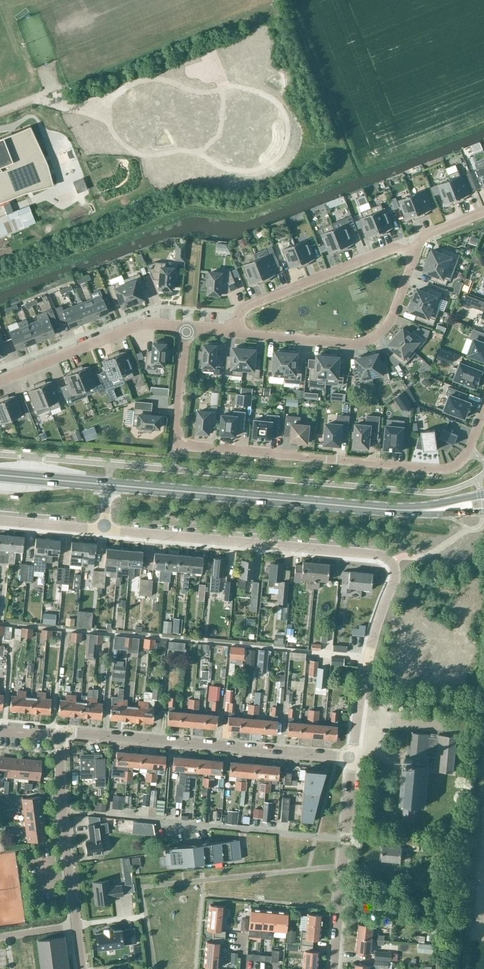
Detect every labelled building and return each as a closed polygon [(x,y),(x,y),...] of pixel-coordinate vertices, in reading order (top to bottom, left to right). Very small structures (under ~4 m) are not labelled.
[(1,137),(2,138),(0,139),(0,203),(17,196),(25,193),(51,183),(29,127),(11,134),(1,137)] [(470,172),(472,178),(477,190),(483,187),(483,160),(475,164),(477,169),(470,172)] [(456,165),(446,169),(448,175),(450,180),(459,202),(465,200),(463,196),(470,194),(470,193),(477,190),(472,178),(470,172),(460,176),(458,171),(456,165)] [(83,178),(73,182),(77,193),(87,189),(83,178)] [(450,180),(438,185),(441,193),(445,204),(452,201),(453,205),(459,202),(450,180)] [(438,185),(431,187),(435,196),(441,193),(438,185)] [(411,196),(420,218),(426,216),(424,212),(431,209),(424,191),(411,196)] [(420,218),(411,196),(399,200),(406,219),(413,217),(414,220),(420,218)] [(347,209),(353,205),(350,198),(343,202),(347,209)] [(396,198),(391,200),(395,209),(400,207),(396,198)] [(361,219),(356,221),(359,229),(364,227),(368,237),(375,234),(376,238),(382,236),(371,208),(369,202),(360,206),(361,208),(360,208),(362,212),(361,212),(363,217),(361,218),(361,219)] [(381,204),(371,208),(382,236),(388,233),(386,230),(393,227),(386,208),(383,209),(381,204)] [(351,216),(332,224),(334,229),(343,251),(349,249),(347,245),(354,243),(350,232),(357,229),(351,216)] [(332,224),(322,228),(323,231),(324,233),(322,234),(326,244),(328,250),(329,253),(336,250),(337,254),(343,251),(334,229),(332,224)] [(478,239),(472,237),(469,243),(476,245),(478,239)] [(245,238),(238,240),(241,246),(247,243),(245,238)] [(295,244),(304,267),(310,265),(308,261),(315,258),(307,239),(295,244)] [(184,244),(176,243),(175,259),(183,260),(184,244)] [(304,267),(295,244),(283,249),(290,268),(297,265),(298,269),(304,267)] [(326,244),(319,246),(322,252),(328,250),(326,244)] [(254,254),(256,260),(265,282),(271,280),(269,276),(276,274),(274,268),(279,264),(272,246),(254,254)] [(426,260),(454,270),(458,260),(460,254),(459,254),(455,252),(445,249),(443,254),(432,250),(432,252),(429,251),(426,260)] [(141,254),(135,256),(139,267),(145,264),(141,254)] [(265,282),(256,260),(244,265),(251,284),(258,281),(259,285),(265,282)] [(454,270),(426,260),(423,268),(425,269),(425,271),(436,275),(433,281),(446,285),(448,279),(450,280),(454,270)] [(147,265),(151,275),(160,276),(159,289),(161,289),(161,291),(168,292),(169,289),(171,290),(171,283),(175,283),(175,275),(172,275),(172,268),(165,268),(166,263),(155,262),(147,265)] [(220,294),(221,292),(225,290),(227,293),(238,289),(231,271),(224,273),(210,272),(210,279),(206,278),(206,287),(209,287),(209,293),(211,294),(210,296),(218,297),(219,294),(220,294)] [(125,284),(133,305),(142,302),(141,300),(143,299),(139,288),(144,286),(139,274),(133,276),(135,280),(125,284)] [(114,284),(108,286),(113,298),(118,296),(122,307),(124,306),(125,309),(133,305),(125,284),(119,287),(118,282),(114,284)] [(411,299),(437,309),(441,298),(443,293),(431,288),(429,294),(418,290),(417,291),(415,291),(411,299)] [(89,294),(92,299),(99,317),(108,313),(99,290),(89,294)] [(462,305),(469,308),(474,307),(483,311),(483,301),(466,294),(462,305)] [(82,303),(89,320),(99,317),(92,299),(82,303)] [(437,309),(411,299),(408,307),(411,308),(410,310),(421,314),(419,320),(433,325),(439,309),(437,309)] [(82,303),(73,307),(80,324),(89,320),(82,303)] [(61,306),(55,308),(61,323),(67,321),(70,328),(80,324),(73,307),(63,311),(61,306)] [(58,324),(51,308),(36,314),(38,320),(45,338),(55,334),(52,327),(58,324)] [(19,328),(26,346),(35,342),(28,324),(26,319),(17,322),(19,328)] [(45,338),(38,320),(28,324),(35,342),(45,338)] [(401,328),(395,335),(411,349),(415,345),(419,348),(426,340),(430,329),(423,326),(422,327),(418,326),(416,332),(412,336),(404,328),(402,330),(401,328)] [(26,346),(19,328),(9,332),(16,349),(26,346)] [(478,359),(483,362),(483,334),(474,330),(470,338),(474,340),(469,354),(478,358),(478,359)] [(411,349),(395,335),(389,341),(391,343),(389,345),(398,352),(394,357),(403,365),(415,352),(411,349)] [(163,366),(164,359),(169,359),(169,351),(164,351),(165,344),(163,344),(163,342),(155,341),(155,343),(153,343),(152,356),(146,356),(145,369),(155,370),(156,365),(163,366)] [(217,346),(215,346),(215,343),(207,343),(207,345),(205,345),(204,351),(199,351),(199,359),(204,359),(203,371),(214,372),(214,374),(220,375),(222,359),(216,359),(217,346)] [(243,369),(245,347),(236,346),(236,348),(234,348),(233,360),(227,359),(226,375),(243,376),(243,369)] [(254,347),(245,347),(243,369),(249,370),(249,374),(253,375),(253,377),(260,378),(261,362),(255,362),(256,350),(254,350),(254,347)] [(268,376),(285,378),(287,350),(278,349),(278,352),(276,352),(275,363),(269,363),(268,376)] [(287,350),(285,378),(285,380),(302,381),(303,366),(297,365),(298,354),(296,353),(296,351),(287,350)] [(437,358),(450,363),(453,355),(440,350),(437,358)] [(113,353),(124,381),(134,377),(132,371),(134,371),(126,352),(120,354),(118,351),(113,353)] [(367,354),(372,376),(383,374),(384,381),(390,379),(389,373),(388,370),(388,367),(387,364),(381,365),(378,354),(376,354),(376,352),(367,354)] [(106,372),(100,374),(105,388),(106,390),(107,392),(113,389),(114,388),(125,383),(124,381),(113,353),(107,355),(108,359),(102,362),(106,372)] [(310,359),(309,366),(311,367),(310,380),(316,380),(327,381),(329,354),(320,353),(320,356),(318,355),(317,360),(310,359)] [(338,355),(329,354),(327,381),(326,383),(343,385),(345,369),(339,369),(340,357),(338,357),(338,355)] [(372,376),(367,354),(358,356),(359,358),(357,359),(360,370),(354,372),(357,384),(373,381),(372,376)] [(476,388),(479,382),(481,377),(483,371),(461,362),(454,379),(468,384),(467,387),(473,389),(474,387),(476,388)] [(81,365),(76,368),(85,390),(87,395),(99,390),(100,392),(106,390),(105,388),(100,374),(94,377),(89,366),(83,369),(81,365)] [(399,366),(395,368),(402,378),(405,376),(399,366)] [(71,374),(65,376),(68,384),(72,395),(85,390),(76,368),(70,370),(71,374)] [(45,380),(39,382),(50,410),(60,406),(58,401),(60,400),(56,389),(53,381),(46,384),(45,380)] [(35,388),(28,391),(37,415),(50,410),(39,382),(33,385),(35,388)] [(471,409),(472,405),(470,404),(471,402),(465,400),(468,394),(449,387),(446,394),(450,396),(444,410),(465,418),(469,409),(470,409),(471,409)] [(304,394),(305,390),(297,389),(296,397),(304,398),(304,394)] [(402,409),(410,410),(411,403),(403,392),(394,398),(402,409)] [(2,397),(11,419),(23,415),(16,396),(9,399),(8,395),(2,397)] [(71,395),(66,397),(69,406),(75,403),(71,395)] [(245,395),(244,405),(251,406),(252,395),(245,395)] [(11,419),(2,397),(0,398),(0,424),(11,419)] [(210,420),(216,421),(218,406),(211,405),(211,408),(207,407),(206,412),(199,411),(199,418),(195,417),(194,425),(198,426),(197,432),(199,432),(199,435),(207,436),(207,433),(209,433),(210,420)] [(119,408),(119,422),(128,422),(128,408),(119,408)] [(159,416),(146,415),(147,409),(134,408),(133,414),(132,426),(144,427),(143,432),(151,433),(152,428),(158,428),(158,426),(161,426),(162,418),(159,418),(159,416)] [(222,414),(221,434),(237,436),(238,423),(245,424),(246,412),(234,411),(234,415),(222,414)] [(278,434),(280,415),(268,414),(267,420),(255,419),(253,438),(271,439),(272,433),(278,434)] [(350,416),(343,415),(338,415),(337,425),(327,424),(326,444),(340,445),(342,430),(349,431),(350,416)] [(356,449),(367,450),(367,447),(369,448),(371,432),(379,432),(380,417),(368,415),(367,425),(356,424),(355,432),(353,432),(352,438),(355,438),(354,446),(356,447),(356,449)] [(310,441),(311,433),(309,433),(309,425),(300,425),(300,417),(286,416),(285,432),(292,432),(291,441),(292,441),(292,443),(299,444),(299,441),(306,442),(307,441),(310,441)] [(396,450),(402,451),(404,427),(387,425),(384,449),(396,450)] [(83,432),(86,441),(94,438),(90,429),(83,432)] [(452,430),(447,430),(443,429),(442,431),(436,432),(436,429),(421,431),(422,434),(421,434),(417,446),(423,448),(424,451),(438,449),(438,445),(440,444),(442,443),(444,442),(445,440),(455,444),(459,435),(451,432),(452,430)] [(72,435),(75,441),(81,438),(79,432),(72,435)] [(9,563),(11,536),(0,535),(0,555),(3,555),(2,563),(9,563)] [(11,536),(9,563),(14,564),(15,551),(22,551),(24,537),(11,536)] [(45,572),(46,562),(48,539),(36,538),(33,565),(34,565),(33,571),(45,572)] [(48,539),(46,562),(51,563),(52,555),(59,556),(60,541),(48,539)] [(69,564),(82,565),(84,542),(72,541),(69,564)] [(84,542),(82,565),(88,566),(88,564),(94,564),(96,544),(84,542)] [(104,564),(104,570),(111,571),(110,576),(116,577),(118,549),(106,548),(105,564),(104,564)] [(118,549),(116,574),(128,575),(130,550),(118,549)] [(130,550),(128,575),(128,578),(133,579),(134,566),(141,567),(142,552),(130,550)] [(159,581),(164,581),(166,554),(154,553),(153,568),(160,569),(159,581)] [(166,554),(164,581),(163,590),(168,590),(169,579),(170,579),(171,570),(177,570),(178,555),(166,554)] [(178,555),(177,570),(183,571),(182,592),(188,592),(189,577),(189,571),(190,556),(178,555)] [(190,556),(189,577),(194,577),(194,572),(201,572),(203,557),(190,556)] [(224,576),(226,559),(212,558),(209,592),(218,592),(220,575),(224,576)] [(238,588),(244,589),(245,578),(253,578),(254,562),(240,561),(238,588)] [(308,587),(314,588),(316,563),(303,562),(302,565),(296,564),(294,577),(301,577),(301,578),(309,579),(308,587)] [(269,566),(267,566),(265,567),(265,571),(267,573),(269,573),(268,580),(268,586),(279,587),(277,603),(287,604),(289,582),(282,581),(284,564),(270,563),(269,566)] [(316,563),(314,588),(319,588),(319,580),(327,581),(328,572),(335,573),(335,565),(316,563)] [(68,591),(70,568),(63,568),(62,584),(61,590),(68,591)] [(371,589),(372,573),(343,571),(341,591),(351,592),(351,588),(364,589),(364,590),(369,590),(369,589),(371,589)] [(224,600),(232,600),(234,581),(225,580),(224,600)] [(250,610),(256,611),(259,582),(252,582),(250,610)] [(197,600),(204,601),(205,584),(199,584),(197,600)] [(112,624),(120,624),(121,610),(113,609),(112,624)] [(43,614),(43,624),(55,625),(56,615),(43,614)] [(164,623),(163,633),(171,634),(172,624),(172,622),(164,621),(164,623)] [(3,635),(3,640),(10,640),(12,627),(0,626),(0,635),(3,635)] [(64,645),(66,631),(58,630),(57,644),(64,645)] [(91,643),(92,634),(88,633),(86,659),(95,660),(97,643),(91,643)] [(282,635),(275,634),(274,644),(281,644),(282,635)] [(113,648),(127,650),(127,646),(128,637),(114,636),(113,648)] [(169,641),(169,649),(176,649),(177,642),(169,641)] [(244,648),(230,647),(229,655),(243,656),(244,648)] [(247,649),(246,658),(254,659),(255,650),(247,649)] [(258,649),(257,660),(267,661),(268,650),(258,649)] [(289,659),(305,660),(306,653),(289,652),(289,659)] [(330,665),(342,666),(343,659),(331,658),(330,665)] [(310,661),(309,675),(317,676),(317,674),(317,668),(318,662),(310,661)] [(111,680),(124,681),(125,667),(113,666),(112,672),(111,680)] [(325,688),(327,669),(317,668),(317,674),(317,676),(316,687),(325,688)] [(154,700),(160,700),(162,683),(153,683),(152,692),(151,699),(154,700)] [(209,686),(208,701),(212,701),(211,710),(218,711),(220,687),(209,686)] [(275,702),(282,702),(284,688),(277,687),(275,702)] [(120,720),(122,699),(123,689),(118,688),(117,697),(112,696),(110,719),(120,720)] [(79,716),(90,717),(93,690),(93,689),(88,689),(87,695),(81,695),(81,701),(79,716)] [(10,709),(19,710),(21,690),(17,690),(17,696),(11,695),(10,709)] [(21,690),(19,710),(29,711),(31,697),(25,697),(26,691),(21,690)] [(93,690),(90,717),(101,718),(102,703),(96,702),(98,690),(93,690)] [(31,697),(29,711),(39,712),(41,692),(37,692),(36,698),(31,697)] [(41,692),(39,712),(49,713),(51,699),(45,699),(46,692),(41,692)] [(58,714),(69,715),(71,695),(66,694),(65,700),(59,699),(58,714)] [(71,695),(69,715),(79,716),(81,701),(76,701),(76,695),(71,695)] [(167,724),(180,725),(181,712),(174,712),(176,698),(169,697),(168,711),(167,724)] [(122,699),(120,720),(131,721),(132,706),(127,705),(127,700),(122,699)] [(193,713),(192,726),(204,727),(205,714),(198,714),(199,709),(199,700),(194,699),(193,709),(193,713)] [(131,721),(141,722),(143,701),(138,701),(138,706),(132,706),(131,721)] [(143,701),(141,722),(152,723),(153,708),(148,707),(149,702),(143,701)] [(227,729),(240,730),(241,718),(234,717),(236,703),(230,703),(227,729)] [(253,714),(254,705),(248,704),(247,718),(241,718),(240,730),(252,731),(253,719),(252,719),(253,714)] [(265,720),(264,732),(276,734),(277,721),(276,721),(278,707),(271,707),(270,715),(272,715),(271,720),(265,720)] [(287,735),(299,736),(300,723),(293,722),(293,717),(294,717),(295,709),(288,708),(287,717),(288,717),(287,735)] [(299,736),(311,737),(314,710),(308,710),(306,723),(300,723),(299,736)] [(314,710),(311,737),(324,738),(325,725),(317,724),(319,711),(314,710)] [(180,725),(192,726),(193,713),(181,712),(180,725)] [(325,725),(324,738),(325,738),(325,740),(325,741),(330,741),(331,740),(331,739),(336,739),(338,712),(331,712),(330,725),(325,725)] [(205,714),(204,727),(216,728),(218,715),(205,714)] [(265,720),(253,719),(252,731),(264,732),(265,720)] [(430,737),(431,734),(413,732),(411,758),(405,757),(401,804),(405,805),(404,820),(413,821),(414,805),(424,806),(429,756),(436,757),(435,771),(453,772),(456,736),(439,734),(438,738),(430,737)] [(120,779),(126,780),(129,753),(116,751),(115,762),(113,761),(112,775),(120,776),(120,779)] [(141,754),(129,753),(126,780),(132,780),(133,771),(132,771),(132,766),(140,766),(141,754)] [(105,776),(104,776),(103,758),(101,758),(101,754),(90,754),(90,758),(80,758),(80,778),(94,778),(95,786),(105,786),(105,776)] [(153,755),(141,754),(140,766),(147,767),(146,772),(145,772),(144,781),(151,782),(153,755)] [(153,755),(151,782),(156,783),(157,768),(164,769),(165,756),(153,755)] [(8,776),(10,758),(0,757),(0,776),(8,776)] [(184,771),(185,758),(173,757),(172,769),(179,770),(178,785),(183,786),(184,771)] [(10,758),(8,776),(18,777),(20,759),(10,758)] [(198,759),(185,758),(184,771),(183,786),(183,791),(188,792),(189,785),(189,777),(196,778),(196,772),(198,759)] [(20,759),(18,777),(29,778),(30,760),(20,759)] [(198,759),(196,772),(209,773),(210,760),(198,759)] [(30,760),(29,778),(39,779),(41,761),(30,760)] [(210,760),(209,773),(208,778),(207,787),(212,788),(214,773),(221,774),(222,761),(210,760)] [(236,775),(236,780),(241,781),(241,776),(243,763),(230,762),(229,775),(236,775)] [(241,776),(241,781),(246,782),(246,776),(254,777),(255,764),(243,763),(241,776)] [(258,792),(264,792),(267,765),(255,764),(254,777),(260,778),(260,783),(259,783),(258,792)] [(267,765),(264,792),(269,793),(271,779),(278,779),(279,766),(267,765)] [(305,770),(304,781),(322,783),(325,772),(321,771),(310,770),(305,770)] [(304,781),(303,792),(319,794),(322,783),(304,781)] [(303,792),(301,806),(316,808),(319,794),(303,792)] [(23,799),(25,821),(43,818),(40,796),(23,799)] [(157,800),(156,814),(163,815),(164,801),(157,800)] [(113,801),(112,808),(122,809),(122,802),(113,801)] [(262,821),(270,822),(272,805),(264,804),(263,810),(262,818),(262,821)] [(301,806),(300,821),(312,822),(316,808),(301,806)] [(262,818),(263,810),(254,809),(253,817),(262,818)] [(228,815),(227,824),(236,824),(236,816),(228,815)] [(43,818),(25,821),(28,842),(46,840),(43,818)] [(103,852),(101,838),(100,838),(100,832),(108,831),(107,822),(98,823),(88,824),(91,841),(86,841),(87,855),(103,852)] [(133,822),(132,832),(154,834),(152,824),(133,822)] [(408,837),(407,845),(419,846),(420,838),(408,837)] [(164,847),(166,867),(241,859),(239,840),(164,847)] [(408,854),(408,847),(397,846),(398,843),(391,842),(391,846),(384,846),(382,860),(401,861),(402,854),(408,854)] [(108,880),(93,882),(95,904),(111,902),(111,897),(123,896),(122,893),(121,885),(109,886),(108,880)] [(133,883),(121,885),(122,893),(134,891),(133,883)] [(213,936),(225,937),(225,931),(221,930),(224,906),(209,905),(207,930),(213,930),(213,936)] [(251,909),(249,929),(255,929),(254,937),(261,937),(261,930),(263,910),(251,909)] [(273,931),(275,911),(263,910),(261,930),(273,931)] [(275,911),(273,931),(286,932),(287,912),(275,911)] [(301,944),(313,945),(313,939),(319,940),(322,915),(307,914),(306,931),(301,930),(300,944),(301,944)] [(357,939),(371,940),(372,926),(358,924),(357,939)] [(104,932),(95,933),(97,949),(106,947),(106,950),(114,949),(114,946),(123,945),(136,943),(134,928),(121,930),(121,929),(112,930),(112,928),(103,929),(104,932)] [(295,934),(287,933),(286,941),(294,942),(295,934)] [(224,943),(225,937),(213,936),(212,942),(206,942),(204,966),(218,968),(220,943),(224,943)] [(69,966),(67,966),(63,937),(38,940),(42,968),(69,968),(69,966)] [(370,947),(371,940),(357,939),(356,953),(369,954),(370,947)] [(313,945),(301,944),(300,950),(304,951),(302,968),(317,968),(318,952),(312,951),(313,945)] [(272,949),(271,961),(278,962),(279,950),(272,949)] [(391,952),(375,951),(374,959),(390,961),(390,960),(391,953),(391,952)] [(384,968),(387,968),(388,962),(374,961),(373,968),(384,968)]
